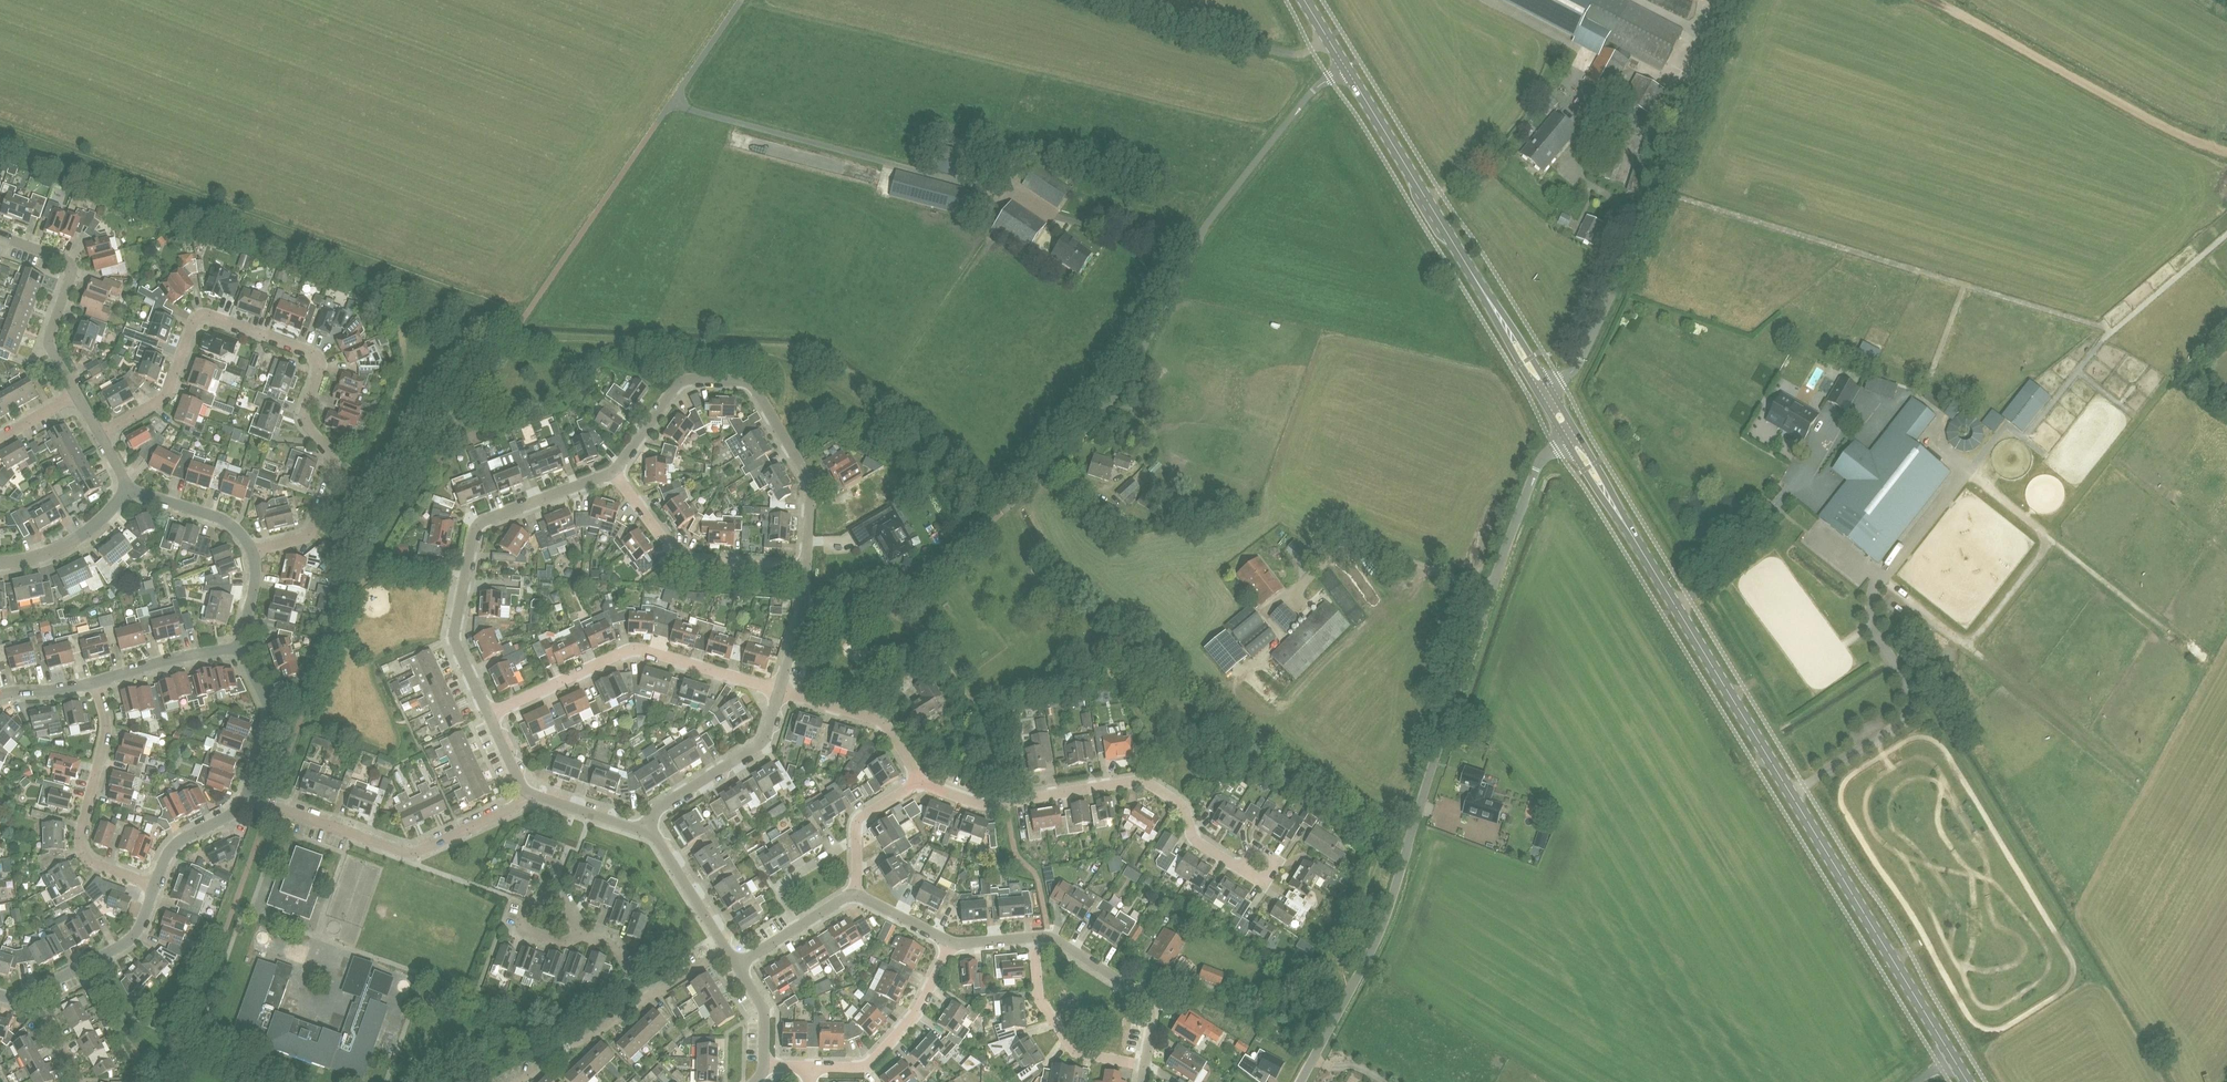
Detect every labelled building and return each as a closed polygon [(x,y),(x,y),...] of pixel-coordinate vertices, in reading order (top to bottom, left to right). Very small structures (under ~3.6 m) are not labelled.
[(1599,57),(1586,81),(1610,94),(1628,60),(1619,55),(1622,49),(1662,70),(1683,30),(1627,0),(1500,0),(1575,39),(1572,44),(1599,57)] [(1543,172),(1577,131),(1555,112),(1521,153),(1543,172)] [(1616,133),(1608,156),(1618,160),(1627,137),(1616,133)] [(1036,165),(1023,185),(1057,208),(1071,188),(1036,165)] [(978,192),(896,171),(890,196),(972,217),(978,192)] [(23,199),(14,195),(17,189),(3,184),(0,193),(0,198),(7,200),(2,214),(15,219),(23,199)] [(40,219),(42,213),(47,200),(33,195),(31,201),(23,199),(15,219),(29,224),(34,210),(36,211),(35,215),(37,218),(40,219)] [(59,235),(67,214),(66,214),(66,215),(57,212),(60,205),(49,201),(44,214),(51,217),(46,231),(59,235)] [(1012,201),(993,229),(1028,252),(1046,224),(1012,201)] [(89,211),(88,214),(78,210),(75,217),(67,214),(59,235),(60,234),(72,238),(78,224),(88,228),(94,219),(96,214),(89,211)] [(1601,230),(1604,224),(1588,216),(1578,238),(1593,245),(1600,230),(1601,230)] [(101,223),(99,222),(94,219),(88,228),(86,232),(92,236),(101,223)] [(90,258),(114,252),(112,253),(107,232),(100,234),(102,241),(87,245),(90,258)] [(1080,272),(1092,253),(1074,242),(1075,240),(1066,234),(1053,255),(1080,272)] [(96,272),(99,271),(111,268),(113,275),(119,273),(120,276),(128,274),(125,264),(117,266),(114,252),(90,258),(90,259),(93,258),(96,272)] [(170,278),(184,296),(183,295),(194,287),(188,278),(192,275),(198,274),(196,260),(189,261),(189,264),(170,278)] [(15,279),(41,289),(45,277),(26,270),(24,277),(17,274),(15,279)] [(213,270),(204,292),(221,298),(224,291),(227,292),(226,294),(233,297),(238,283),(228,280),(229,276),(213,270)] [(172,305),(184,296),(170,278),(171,280),(152,293),(150,292),(147,298),(155,303),(161,306),(164,300),(167,301),(169,300),(172,305)] [(36,300),(41,289),(15,279),(13,285),(20,287),(18,293),(36,300)] [(88,294),(107,301),(110,294),(117,297),(121,285),(108,280),(106,287),(92,282),(88,294)] [(235,301),(240,303),(244,290),(240,289),(235,301)] [(240,303),(237,309),(261,317),(268,297),(256,293),(255,294),(244,290),(240,303)] [(287,327),(296,301),(290,299),(290,297),(284,295),(285,292),(278,290),(273,306),(279,308),(274,322),(287,327)] [(32,311),(36,300),(18,293),(16,299),(9,296),(7,302),(32,311)] [(107,301),(88,294),(86,294),(82,306),(95,311),(93,317),(106,322),(110,310),(103,308),(105,301),(107,302),(107,301)] [(322,297),(316,295),(313,303),(319,306),(322,297)] [(310,306),(310,305),(310,304),(310,303),(309,302),(308,301),(307,300),(306,299),(305,299),(304,299),(303,299),(301,299),(300,299),(299,299),(298,299),(297,300),(296,301),(287,327),(301,332),(306,318),(312,320),(316,308),(310,306)] [(341,328),(342,328),(352,319),(357,314),(355,313),(348,310),(347,312),(342,310),(342,308),(333,305),(334,302),(327,299),(316,330),(321,332),(321,334),(327,336),(328,335),(329,335),(333,325),(341,328)] [(28,322),(32,311),(7,302),(5,307),(12,310),(10,316),(28,322)] [(164,307),(161,306),(155,303),(149,319),(147,318),(145,323),(152,326),(170,333),(175,321),(161,316),(164,307)] [(28,322),(10,316),(8,321),(0,319),(0,320),(0,325),(24,334),(28,322)] [(343,352),(362,344),(359,337),(361,337),(365,332),(359,319),(358,318),(357,318),(356,318),(356,319),(354,320),(352,319),(342,328),(346,332),(348,331),(351,333),(337,340),(343,352)] [(98,336),(99,337),(103,338),(108,325),(101,323),(98,330),(82,324),(78,335),(96,342),(98,336)] [(24,334),(0,325),(0,331),(4,332),(2,338),(20,345),(24,334)] [(166,344),(170,333),(152,326),(150,332),(145,330),(143,335),(135,332),(132,340),(141,343),(147,345),(150,338),(166,344)] [(92,353),(96,342),(78,335),(74,347),(86,352),(85,357),(91,359),(93,362),(85,367),(88,373),(89,372),(100,366),(94,354),(92,353)] [(227,355),(228,353),(233,354),(238,341),(223,335),(221,343),(206,337),(201,351),(219,358),(219,357),(222,358),(227,355)] [(20,345),(2,338),(0,343),(0,358),(2,351),(16,356),(20,345)] [(154,348),(147,345),(141,343),(136,356),(145,360),(143,365),(161,372),(165,360),(151,355),(154,348)] [(375,346),(369,349),(366,350),(364,343),(362,344),(343,352),(343,353),(344,352),(350,364),(358,361),(359,364),(359,369),(373,369),(382,369),(382,362),(375,346)] [(124,357),(115,353),(110,358),(118,366),(124,357)] [(254,354),(249,367),(255,370),(260,357),(254,354)] [(276,377),(296,384),(297,380),(294,379),(297,370),(281,365),(283,362),(275,359),(271,368),(279,371),(276,377)] [(197,361),(192,373),(212,380),(219,383),(224,371),(225,372),(227,365),(215,361),(213,367),(197,361)] [(93,379),(99,376),(104,372),(101,365),(100,366),(89,372),(93,379)] [(157,383),(161,372),(143,365),(141,371),(136,369),(134,375),(131,372),(127,376),(133,382),(140,388),(144,383),(143,382),(144,378),(157,383)] [(15,369),(10,372),(13,377),(18,375),(15,369)] [(373,369),(359,369),(359,376),(360,376),(359,379),(345,374),(340,386),(338,386),(360,394),(362,387),(365,388),(369,376),(373,376),(373,369)] [(208,392),(212,380),(192,373),(188,385),(204,391),(202,397),(214,402),(216,395),(208,392)] [(296,384),(276,377),(269,374),(266,382),(267,383),(263,395),(276,400),(279,393),(287,396),(290,387),(294,389),(296,384)] [(14,379),(28,403),(38,397),(29,380),(23,383),(19,376),(14,379)] [(127,388),(133,382),(127,376),(117,382),(115,379),(110,382),(114,389),(124,406),(134,400),(127,388)] [(1840,377),(1826,401),(1847,412),(1860,388),(1840,377)] [(17,409),(28,403),(14,379),(9,382),(13,389),(8,392),(17,409)] [(623,399),(635,407),(648,389),(636,380),(626,393),(614,385),(606,396),(619,405),(623,399)] [(360,394),(338,386),(336,391),(334,391),(332,397),(334,398),(333,399),(347,404),(345,411),(347,411),(358,415),(362,405),(355,402),(358,394),(360,394)] [(121,407),(124,406),(114,389),(104,395),(103,392),(98,395),(101,401),(105,398),(113,412),(114,411),(115,413),(117,414),(121,411),(122,409),(121,407)] [(8,392),(2,395),(0,391),(0,403),(7,415),(17,409),(8,392)] [(2022,391),(2002,416),(2023,432),(2042,407),(2022,391)] [(1785,392),(1768,419),(1784,430),(1785,429),(1790,432),(1789,433),(1792,435),(1793,434),(1802,440),(1802,441),(1803,442),(1820,414),(1785,392)] [(263,395),(262,394),(259,393),(254,406),(259,408),(257,415),(262,417),(281,424),(283,419),(279,418),(282,410),(274,407),(276,400),(263,395)] [(212,408),(214,402),(202,397),(199,403),(183,398),(179,410),(199,417),(203,405),(212,408)] [(721,420),(722,399),(710,399),(710,408),(705,408),(703,410),(701,407),(695,410),(704,428),(711,425),(721,425),(722,420),(721,420)] [(737,435),(740,433),(742,432),(752,426),(748,420),(743,424),(741,420),(734,420),(734,399),(722,399),(721,420),(722,420),(729,420),(729,421),(737,435)] [(1848,481),(1819,517),(1878,563),(1950,472),(1914,444),(1935,417),(1913,399),(1870,453),(1855,441),(1833,469),(1848,481)] [(615,435),(617,432),(624,422),(612,415),(616,409),(603,400),(599,405),(604,409),(595,422),(615,435)] [(196,424),(199,417),(179,410),(175,422),(190,427),(187,436),(200,440),(205,427),(196,424)] [(693,433),(704,428),(695,410),(689,412),(695,425),(694,427),(677,415),(670,425),(680,432),(687,437),(691,432),(693,433)] [(360,416),(358,415),(347,411),(344,418),(330,412),(330,414),(328,415),(326,418),(327,421),(325,426),(345,433),(349,424),(356,427),(360,416)] [(280,428),(281,424),(262,417),(259,425),(253,422),(249,434),(261,439),(264,432),(273,435),(276,427),(280,428)] [(560,454),(567,451),(556,422),(551,424),(556,438),(547,441),(551,450),(543,453),(550,474),(565,468),(560,454)] [(72,436),(70,432),(66,425),(49,434),(52,440),(45,444),(48,449),(72,436)] [(687,437),(680,432),(670,425),(663,435),(680,447),(687,437)] [(596,434),(594,432),(590,427),(581,430),(584,437),(573,442),(578,453),(579,455),(582,462),(585,461),(587,464),(594,461),(593,458),(597,456),(589,436),(596,434)] [(148,434),(146,432),(145,430),(127,440),(129,443),(127,444),(127,445),(129,449),(131,450),(132,449),(133,451),(147,443),(148,445),(146,446),(151,450),(160,438),(156,435),(154,431),(148,434)] [(761,431),(759,432),(759,431),(744,440),(740,433),(737,435),(726,442),(730,449),(737,444),(744,454),(765,442),(763,439),(765,438),(765,436),(763,432),(761,431)] [(61,456),(78,446),(72,436),(48,449),(51,454),(58,450),(61,456)] [(160,473),(170,455),(161,450),(165,441),(160,438),(151,450),(156,454),(149,468),(160,473)] [(543,453),(539,444),(526,449),(523,441),(516,444),(518,451),(524,467),(530,465),(536,479),(550,474),(543,453)] [(768,444),(767,445),(765,442),(744,454),(750,465),(745,467),(749,474),(760,468),(763,466),(759,459),(771,452),(771,451),(772,450),(773,448),(770,444),(768,444)] [(9,449),(18,466),(25,462),(29,468),(38,462),(32,451),(26,454),(20,443),(9,449)] [(662,451),(676,455),(678,448),(664,445),(662,451)] [(60,470),(84,456),(78,446),(61,456),(64,461),(57,465),(60,470)] [(18,466),(9,449),(0,454),(0,458),(5,466),(0,472),(0,474),(9,482),(15,475),(12,469),(18,466)] [(184,467),(189,452),(183,450),(181,454),(172,450),(170,455),(160,473),(171,479),(178,465),(184,467)] [(294,471),(312,478),(317,465),(304,461),(306,455),(292,450),(289,460),(297,463),(294,471)] [(503,469),(510,489),(523,484),(518,470),(525,468),(524,467),(518,451),(499,459),(503,469)] [(673,466),(676,455),(662,451),(661,457),(666,459),(666,461),(646,461),(646,473),(666,474),(674,474),(674,468),(673,466)] [(198,487),(204,467),(206,460),(194,457),(195,454),(189,452),(184,467),(190,469),(186,483),(198,487)] [(842,452),(824,462),(836,482),(839,480),(844,487),(863,476),(851,456),(846,459),(842,452)] [(1096,453),(1088,475),(1108,481),(1113,465),(1115,466),(1128,470),(1131,459),(1118,455),(1116,460),(1096,453)] [(73,477),(89,467),(84,456),(60,470),(63,475),(70,471),(73,477)] [(495,465),(489,467),(486,458),(479,460),(487,482),(493,479),(498,493),(510,489),(503,469),(497,471),(495,465)] [(488,483),(487,482),(479,460),(473,463),(476,472),(471,474),(473,481),(467,484),(473,502),(486,498),(481,485),(488,483)] [(219,478),(224,463),(218,461),(215,471),(204,467),(198,487),(209,491),(214,476),(219,478)] [(873,462),(870,469),(875,471),(877,470),(883,467),(884,466),(874,461),(873,462)] [(1161,465),(1156,461),(1148,469),(1153,474),(1161,465)] [(241,470),(230,467),(230,465),(224,463),(219,478),(225,480),(221,494),(232,498),(241,470)] [(781,465),(780,466),(779,465),(764,474),(760,468),(749,474),(759,491),(769,486),(785,476),(783,473),(785,472),(786,470),(783,466),(781,465)] [(71,491),(95,477),(89,467),(73,477),(76,482),(69,486),(71,491)] [(241,470),(232,498),(244,501),(249,487),(254,489),(260,472),(254,470),(252,474),(248,473),(245,480),(239,478),(242,470),(241,470)] [(258,478),(264,480),(267,473),(261,471),(260,471),(258,478)] [(308,490),(312,478),(294,471),(292,478),(285,477),(284,480),(281,479),(279,485),(297,492),(299,487),(308,490)] [(666,481),(666,474),(646,473),(646,486),(661,486),(661,489),(659,489),(662,496),(681,488),(679,481),(672,483),(671,481),(666,481)] [(9,482),(0,474),(0,488),(3,489),(9,482)] [(45,479),(42,474),(37,477),(40,482),(45,479)] [(785,476),(769,486),(772,491),(767,494),(770,499),(770,509),(773,509),(785,510),(785,503),(783,503),(783,502),(782,501),(791,495),(787,489),(792,486),(785,476)] [(101,488),(99,483),(95,477),(71,491),(74,496),(81,492),(84,498),(101,488)] [(461,507),(473,502),(467,484),(464,477),(452,481),(461,507)] [(256,485),(262,487),(264,480),(258,478),(256,485)] [(1117,493),(1124,501),(1139,487),(1132,480),(1117,493)] [(27,481),(19,485),(23,492),(31,487),(27,481)] [(54,487),(60,498),(65,495),(59,484),(54,487)] [(683,501),(685,499),(689,497),(685,487),(681,488),(662,496),(664,502),(676,497),(677,499),(663,510),(671,519),(687,507),(683,501)] [(41,510),(50,526),(61,520),(55,509),(61,506),(54,494),(44,500),(48,506),(41,510)] [(1137,503),(1142,506),(1147,499),(1142,496),(1137,503)] [(306,498),(303,505),(310,507),(312,500),(306,498)] [(277,510),(281,529),(294,526),(291,512),(296,511),(294,499),(288,500),(289,507),(277,510)] [(442,499),(440,505),(453,510),(455,504),(442,499)] [(600,530),(608,502),(596,499),(592,514),(582,514),(583,528),(593,528),(600,530)] [(281,529),(277,510),(274,500),(272,501),(269,503),(268,505),(257,508),(260,520),(266,518),(269,532),(281,529)] [(615,540),(623,526),(615,521),(620,506),(608,502),(600,530),(602,522),(608,524),(605,534),(606,536),(611,537),(615,540)] [(694,535),(704,517),(698,514),(695,510),(691,513),(687,507),(671,519),(678,529),(693,518),(695,520),(688,532),(694,535)] [(50,526),(41,510),(34,514),(31,508),(27,510),(30,516),(40,532),(50,526)] [(773,509),(770,509),(760,508),(752,508),(751,515),(761,515),(760,522),(771,523),(770,529),(789,530),(790,517),(773,516),(773,509)] [(22,509),(17,512),(24,525),(30,521),(22,509)] [(424,531),(431,532),(451,536),(454,523),(449,522),(450,516),(438,513),(438,511),(433,510),(431,519),(429,519),(426,522),(424,531)] [(556,514),(563,533),(575,529),(568,510),(556,514)] [(908,538),(902,528),(904,527),(894,510),(863,529),(870,540),(877,536),(880,541),(878,542),(890,561),(897,557),(897,558),(913,549),(907,539),(908,538)] [(17,512),(11,515),(18,528),(24,525),(17,512)] [(126,529),(139,541),(145,546),(150,541),(148,534),(155,531),(149,514),(136,519),(138,524),(134,525),(131,523),(126,529)] [(566,541),(563,533),(556,514),(545,518),(550,533),(543,535),(548,548),(566,541)] [(1120,514),(1110,531),(1119,537),(1129,519),(1120,514)] [(721,546),(723,517),(722,517),(722,520),(717,520),(712,515),(707,519),(704,517),(694,535),(700,538),(702,535),(709,536),(709,545),(711,545),(710,549),(719,549),(719,546),(721,546)] [(742,518),(735,518),(723,517),(721,546),(733,547),(734,532),(742,532),(742,518)] [(197,563),(199,556),(205,538),(199,536),(201,531),(188,526),(186,531),(183,543),(191,546),(188,553),(195,555),(194,559),(183,563),(184,568),(197,563)] [(506,537),(524,548),(530,538),(513,526),(506,537)] [(629,553),(646,540),(639,531),(626,540),(624,537),(629,529),(623,526),(615,540),(614,542),(620,551),(625,547),(629,553)] [(186,531),(174,527),(172,532),(166,531),(160,549),(171,552),(173,545),(181,548),(183,543),(186,531)] [(789,530),(770,529),(762,528),(762,537),(764,537),(764,549),(773,549),(773,542),(789,543),(789,530)] [(449,549),(451,536),(431,532),(429,545),(420,543),(418,555),(442,557),(444,548),(449,549)] [(543,535),(542,532),(535,534),(541,551),(548,548),(543,535)] [(121,535),(120,536),(119,535),(116,535),(112,539),(111,541),(112,542),(110,545),(122,559),(128,555),(132,560),(139,560),(150,550),(145,546),(139,541),(131,548),(121,535)] [(520,554),(524,548),(506,537),(500,547),(512,555),(512,556),(503,556),(503,562),(526,564),(526,559),(520,554)] [(216,566),(233,560),(228,547),(213,552),(211,545),(212,541),(205,538),(199,556),(206,558),(206,560),(213,557),(216,566)] [(652,557),(649,553),(653,550),(646,540),(629,553),(636,562),(634,564),(643,576),(659,563),(653,556),(652,557)] [(1289,546),(1294,550),(1299,544),(1294,540),(1289,546)] [(117,564),(122,559),(110,545),(107,547),(106,546),(104,546),(99,550),(99,552),(100,553),(99,554),(109,566),(103,571),(108,577),(119,567),(117,564)] [(311,562),(307,561),(287,556),(284,568),(305,573),(311,574),(313,567),(310,567),(311,562)] [(1282,589),(1258,558),(1237,575),(1261,605),(1282,589)] [(207,586),(222,586),(231,586),(231,575),(237,572),(233,560),(216,566),(219,574),(206,578),(207,582),(207,586)] [(104,589),(99,577),(94,568),(89,571),(84,561),(71,567),(79,585),(86,582),(90,591),(95,593),(104,589)] [(67,591),(79,585),(71,567),(58,573),(63,583),(57,586),(63,599),(69,596),(67,591)] [(311,574),(305,573),(284,568),(281,580),(296,584),(295,589),(307,591),(308,592),(312,575),(311,574)] [(338,572),(332,570),(330,578),(335,579),(338,572)] [(583,572),(576,571),(576,575),(576,577),(575,579),(575,580),(582,581),(583,572)] [(43,605),(47,604),(47,606),(55,604),(51,588),(44,590),(41,576),(27,579),(31,600),(40,598),(41,603),(43,605)] [(18,603),(31,600),(27,579),(13,582),(16,596),(8,597),(12,613),(20,612),(18,603)] [(139,592),(145,591),(143,583),(137,586),(139,592)] [(209,608),(230,612),(233,598),(221,596),(222,595),(220,595),(222,586),(207,586),(205,586),(204,592),(213,594),(209,608)] [(307,591),(295,589),(292,588),(290,595),(277,592),(274,606),(292,611),(294,612),(296,604),(304,605),(307,591)] [(481,594),(480,606),(501,607),(511,608),(512,596),(520,597),(520,590),(507,589),(495,588),(495,594),(490,594),(481,594)] [(673,597),(674,593),(667,590),(665,599),(672,601),(672,599),(673,597)] [(673,597),(672,599),(678,601),(680,593),(674,591),(674,593),(673,597)] [(2,612),(3,619),(8,619),(6,595),(0,596),(0,612),(2,612)] [(184,622),(182,616),(180,609),(178,600),(172,602),(174,608),(162,611),(169,640),(182,636),(178,623),(184,622)] [(532,603),(532,608),(539,609),(540,609),(541,601),(535,600),(532,603)] [(618,624),(616,610),(614,601),(605,603),(602,610),(604,614),(592,619),(604,646),(615,641),(611,631),(614,629),(613,625),(618,624)] [(1295,680),(1350,625),(1326,601),(1271,655),(1295,680)] [(274,606),(272,605),(268,620),(281,623),(279,630),(293,634),(295,634),(296,626),(289,625),(292,611),(274,606)] [(1275,639),(1249,605),(1225,625),(1252,658),(1275,639)] [(1285,632),(1297,620),(1282,605),(1270,617),(1285,632)] [(510,626),(511,608),(501,607),(480,606),(479,618),(495,619),(494,625),(501,625),(510,626)] [(770,607),(770,615),(782,616),(782,608),(770,607)] [(227,626),(230,612),(209,608),(207,616),(202,614),(200,620),(227,626)] [(642,614),(641,635),(653,636),(654,624),(656,624),(664,627),(668,613),(655,609),(643,608),(642,614)] [(641,635),(642,614),(635,614),(635,609),(622,609),(616,610),(618,624),(625,622),(629,622),(628,634),(641,635)] [(157,643),(169,640),(162,611),(150,614),(150,616),(145,618),(148,631),(153,629),(157,643)] [(592,619),(581,624),(575,613),(569,616),(575,627),(580,640),(586,637),(593,651),(604,646),(592,619)] [(668,613),(664,627),(664,625),(670,627),(674,628),(670,643),(681,647),(688,627),(681,625),(682,620),(677,619),(678,617),(668,613)] [(182,616),(184,622),(186,632),(194,630),(190,614),(182,616)] [(143,632),(148,631),(145,618),(139,619),(141,626),(128,629),(134,649),(146,646),(143,632)] [(704,637),(708,624),(697,621),(695,629),(688,627),(681,647),(693,650),(698,635),(704,637)] [(501,625),(494,625),(485,624),(485,631),(487,631),(488,632),(474,639),(479,650),(498,641),(494,632),(500,629),(501,625)] [(709,624),(708,624),(704,637),(710,639),(706,654),(718,657),(724,637),(726,629),(719,627),(713,625),(709,624)] [(134,649),(128,629),(116,632),(115,625),(109,627),(112,640),(118,639),(121,652),(134,649)] [(107,641),(112,640),(109,627),(103,628),(105,636),(93,639),(98,659),(111,656),(107,641)] [(574,643),(580,640),(575,627),(558,635),(561,643),(570,662),(581,656),(574,643)] [(291,641),(293,634),(279,630),(278,637),(283,638),(284,641),(269,646),(272,658),(292,651),(289,641),(291,641)] [(754,668),(763,640),(751,637),(752,633),(745,631),(744,635),(740,648),(746,650),(742,665),(754,668)] [(98,659),(93,639),(91,632),(73,636),(77,649),(82,648),(86,663),(98,659)] [(1204,649),(1225,675),(1246,658),(1225,632),(1204,649)] [(740,648),(744,635),(737,633),(735,641),(724,637),(718,657),(729,661),(734,646),(740,648)] [(548,634),(538,638),(540,642),(540,643),(542,646),(546,655),(546,656),(551,665),(557,662),(559,667),(570,662),(561,643),(558,635),(548,634)] [(71,650),(77,649),(73,636),(67,638),(69,644),(57,647),(62,667),(75,664),(71,650)] [(39,650),(38,645),(36,637),(30,639),(31,645),(19,648),(24,668),(37,665),(33,651),(39,650)] [(754,668),(765,672),(774,644),(763,640),(754,668)] [(498,641),(479,650),(484,661),(501,653),(504,659),(516,653),(514,647),(511,648),(509,644),(502,648),(500,645),(498,641)] [(13,650),(12,644),(11,643),(0,646),(0,647),(3,659),(8,658),(12,671),(24,668),(19,648),(13,650)] [(62,667),(57,647),(45,650),(43,644),(38,645),(39,650),(41,658),(46,657),(50,670),(62,667)] [(412,671),(435,661),(430,650),(400,664),(403,669),(410,666),(412,671)] [(292,651),(272,658),(276,669),(281,668),(285,678),(287,685),(300,680),(298,675),(300,674),(292,651)] [(494,683),(513,674),(508,664),(519,659),(516,653),(504,659),(506,664),(489,672),(494,683)] [(546,655),(539,659),(544,670),(551,666),(551,665),(546,656),(546,655)] [(435,661),(412,671),(415,677),(399,684),(401,689),(407,686),(410,685),(440,671),(435,661)] [(225,672),(225,669),(212,672),(211,672),(216,691),(215,691),(216,694),(225,692),(226,695),(230,694),(230,696),(247,693),(240,679),(235,680),(233,670),(225,672)] [(211,672),(212,672),(211,670),(197,673),(200,687),(195,688),(198,701),(200,708),(205,706),(204,700),(208,699),(207,693),(215,691),(216,691),(211,672)] [(653,692),(659,673),(646,670),(642,683),(639,682),(639,676),(632,677),(634,695),(643,698),(645,690),(653,692)] [(422,692),(445,681),(440,671),(410,685),(412,689),(419,686),(422,692)] [(670,706),(670,705),(674,693),(668,691),(672,677),(659,673),(653,692),(661,695),(659,702),(670,706)] [(513,674),(494,683),(499,694),(513,688),(518,685),(513,674)] [(634,695),(632,677),(632,675),(626,676),(627,687),(625,688),(619,674),(607,680),(617,700),(623,697),(625,700),(634,695)] [(198,701),(195,688),(190,689),(186,675),(172,678),(173,680),(178,699),(187,697),(188,703),(198,701)] [(922,697),(910,705),(914,711),(912,712),(918,722),(938,710),(930,697),(938,691),(929,676),(914,686),(922,697)] [(179,702),(178,699),(173,680),(160,684),(164,699),(158,701),(161,714),(167,713),(165,705),(179,702)] [(610,703),(617,700),(607,680),(596,685),(602,699),(596,702),(601,714),(606,712),(612,709),(610,703)] [(416,707),(419,705),(449,692),(445,681),(422,692),(425,698),(411,704),(413,708),(416,707)] [(690,708),(692,702),(697,685),(684,681),(680,695),(674,693),(670,705),(682,708),(682,706),(690,708)] [(398,682),(391,685),(394,692),(401,689),(399,684),(398,682)] [(706,717),(710,711),(714,705),(706,702),(710,689),(697,685),(692,702),(699,705),(698,709),(703,710),(701,716),(706,717)] [(136,692),(136,689),(122,692),(125,706),(120,707),(123,720),(129,719),(127,714),(140,711),(141,711),(136,692)] [(161,714),(158,701),(153,702),(150,689),(136,692),(141,711),(140,711),(141,713),(150,711),(151,716),(155,715),(156,722),(163,720),(161,714)] [(582,691),(580,692),(579,691),(578,690),(573,692),(573,694),(574,695),(571,696),(579,715),(590,710),(594,718),(601,714),(596,702),(595,702),(588,705),(582,691)] [(431,712),(454,702),(449,692),(419,705),(422,710),(429,707),(431,712)] [(250,699),(248,693),(241,695),(241,696),(242,702),(245,701),(245,703),(250,702),(249,700),(250,699)] [(579,715),(571,696),(568,698),(568,696),(566,696),(562,698),(561,699),(562,701),(560,701),(566,715),(559,718),(565,731),(577,726),(575,722),(577,716),(579,715)] [(727,721),(744,710),(738,700),(723,709),(721,706),(726,699),(720,696),(714,705),(710,711),(715,715),(718,720),(723,716),(727,721)] [(429,726),(459,712),(454,702),(431,712),(434,718),(427,721),(429,726)] [(81,704),(65,707),(69,728),(79,726),(81,733),(94,730),(91,716),(83,718),(81,704)] [(51,708),(30,712),(33,727),(48,724),(50,736),(55,735),(63,733),(60,716),(53,717),(51,708)] [(565,731),(559,718),(552,722),(546,708),(535,713),(544,732),(554,727),(558,734),(565,731)] [(744,710),(727,721),(733,731),(751,720),(744,710)] [(459,712),(429,726),(431,731),(438,727),(441,733),(464,723),(459,712)] [(245,739),(245,740),(247,740),(252,727),(239,722),(241,717),(228,713),(226,718),(231,720),(226,732),(226,733),(245,739)] [(537,735),(544,732),(535,713),(524,718),(530,732),(524,735),(531,750),(537,747),(536,744),(540,742),(537,735)] [(1085,729),(1093,727),(1091,714),(1083,716),(1085,729)] [(3,717),(1,715),(0,716),(0,729),(12,739),(20,730),(23,733),(26,731),(18,716),(12,719),(13,721),(12,723),(4,716),(3,717)] [(805,739),(811,719),(799,715),(795,729),(789,727),(785,741),(791,743),(792,742),(796,743),(798,737),(805,739)] [(820,756),(825,738),(819,736),(823,722),(811,719),(805,739),(812,741),(811,744),(813,747),(815,748),(814,750),(821,752),(819,756),(820,756)] [(1036,720),(1038,732),(1047,731),(1045,719),(1036,720)] [(841,749),(847,729),(835,726),(831,740),(825,738),(820,756),(826,758),(827,754),(831,755),(834,749),(834,747),(841,749)] [(1106,727),(1094,729),(1098,753),(1106,752),(1107,760),(1131,756),(1130,747),(1128,747),(1126,738),(1122,735),(1111,737),(1108,734),(1106,727)] [(12,739),(0,729),(0,754),(4,755),(6,751),(3,749),(12,739)] [(857,766),(866,754),(860,750),(858,754),(853,752),(859,733),(847,729),(841,749),(848,751),(846,757),(854,759),(852,762),(857,766)] [(685,744),(679,748),(690,766),(701,760),(693,747),(698,743),(703,741),(701,737),(697,731),(694,730),(683,737),(682,740),(685,744)] [(182,734),(177,732),(173,741),(178,743),(182,734)] [(226,733),(226,732),(224,732),(221,740),(216,739),(215,741),(208,739),(205,746),(212,748),(225,753),(227,748),(240,752),(245,740),(245,739),(226,733)] [(437,756),(467,743),(462,732),(440,742),(442,748),(435,752),(437,756)] [(160,739),(154,737),(141,734),(139,739),(126,736),(122,749),(141,754),(144,755),(146,747),(152,749),(153,743),(158,745),(160,739)] [(701,737),(703,741),(708,749),(714,746),(707,734),(701,737)] [(1047,734),(1038,736),(1032,737),(1034,749),(1026,750),(1030,772),(1045,770),(1042,753),(1050,752),(1047,734)] [(1065,744),(1067,757),(1068,766),(1086,763),(1085,760),(1093,759),(1089,735),(1074,737),(1075,742),(1065,744)] [(328,751),(331,743),(324,740),(321,749),(328,751)] [(171,742),(167,744),(170,751),(176,748),(179,744),(171,742)] [(449,763),(472,753),(467,743),(437,756),(433,758),(434,761),(438,759),(439,761),(447,757),(449,763)] [(690,766),(679,748),(675,743),(658,753),(665,764),(672,760),(679,773),(690,766)] [(122,749),(120,748),(116,762),(130,766),(128,771),(141,774),(144,764),(139,763),(141,754),(122,749)] [(223,758),(225,753),(212,748),(206,767),(213,770),(213,769),(232,776),(232,775),(236,763),(223,758)] [(665,764),(658,753),(658,752),(647,759),(651,766),(645,769),(656,787),(661,784),(663,786),(667,784),(666,781),(667,781),(659,768),(665,764)] [(75,771),(78,760),(58,755),(51,753),(49,761),(56,763),(54,770),(53,774),(56,775),(55,782),(70,786),(72,779),(76,780),(78,772),(75,771)] [(447,777),(477,763),(472,753),(449,763),(452,769),(445,772),(447,777)] [(866,754),(857,766),(856,767),(862,772),(871,758),(866,754)] [(564,781),(570,762),(551,755),(549,762),(555,764),(552,773),(561,776),(559,780),(564,781)] [(874,778),(892,767),(886,757),(868,768),(874,778)] [(597,792),(602,794),(608,774),(600,771),(602,767),(601,764),(592,760),(589,768),(587,774),(593,776),(590,786),(598,788),(597,792)] [(407,768),(409,772),(415,769),(413,765),(412,762),(406,765),(407,768)] [(587,774),(589,768),(570,762),(564,781),(568,783),(570,779),(578,782),(581,772),(587,774)] [(322,769),(310,765),(304,763),(300,776),(306,778),(301,792),(312,796),(322,769)] [(459,784),(482,773),(477,763),(447,777),(449,781),(456,778),(459,784)] [(792,783),(787,775),(786,773),(780,777),(773,764),(762,771),(773,788),(779,784),(783,791),(787,788),(790,792),(796,789),(792,783)] [(234,776),(232,775),(232,776),(213,769),(213,770),(206,767),(203,765),(197,783),(202,785),(202,786),(222,793),(224,788),(230,790),(234,776)] [(787,775),(792,783),(796,768),(789,766),(787,775)] [(148,767),(146,774),(156,776),(158,769),(148,767)] [(324,800),(331,781),(324,778),(327,768),(323,767),(322,769),(312,796),(324,800)] [(880,792),(879,790),(881,789),(898,778),(892,767),(874,778),(867,782),(875,795),(880,792)] [(628,781),(616,777),(618,770),(610,768),(608,774),(602,794),(606,795),(607,791),(622,796),(623,791),(629,793),(628,781)] [(32,776),(29,769),(27,769),(24,774),(24,776),(30,777),(32,776)] [(651,791),(656,787),(645,769),(639,773),(637,769),(627,776),(628,781),(629,793),(636,792),(636,791),(641,787),(646,794),(648,795),(652,793),(651,791)] [(1463,813),(1497,824),(1503,806),(1483,800),(1488,785),(1482,784),(1485,775),(1466,769),(1464,775),(1462,774),(1459,782),(1461,782),(1461,784),(1466,786),(1466,787),(1469,787),(1474,788),(1471,796),(1469,795),(1463,813)] [(140,780),(141,774),(128,771),(127,776),(114,773),(110,787),(113,787),(131,792),(132,791),(135,778),(140,780)] [(762,771),(752,777),(760,789),(754,793),(761,805),(773,798),(768,791),(773,788),(762,771)] [(346,793),(351,779),(353,774),(347,772),(342,785),(331,781),(324,800),(335,804),(340,791),(346,793)] [(397,782),(402,779),(398,773),(393,775),(397,782)] [(456,797),(486,784),(482,773),(459,784),(461,789),(454,793),(456,797)] [(26,778),(21,783),(26,789),(31,784),(27,779),(26,778)] [(362,783),(357,782),(351,779),(346,793),(352,795),(347,809),(359,813),(366,793),(359,791),(362,783)] [(55,784),(44,781),(41,796),(42,796),(39,805),(48,808),(48,809),(49,809),(50,806),(68,811),(72,797),(63,794),(53,792),(55,784)] [(422,785),(436,815),(447,810),(436,787),(430,790),(427,783),(422,785)] [(844,795),(843,793),(836,783),(826,789),(831,796),(825,799),(836,817),(846,811),(838,798),(844,795)] [(186,814),(188,817),(200,810),(199,808),(206,804),(198,787),(191,784),(182,789),(185,794),(178,797),(187,814),(186,814)] [(486,784),(456,797),(458,802),(466,798),(468,805),(491,794),(486,784)] [(730,790),(741,808),(747,805),(751,811),(761,805),(754,793),(748,797),(741,784),(730,790)] [(386,792),(380,790),(369,786),(370,785),(369,785),(366,793),(359,813),(370,817),(375,803),(381,805),(386,792)] [(421,794),(415,797),(426,820),(436,815),(422,785),(418,787),(421,794)] [(134,792),(132,791),(131,792),(113,787),(109,800),(123,804),(121,809),(135,813),(137,802),(132,801),(134,792)] [(735,812),(741,808),(730,790),(720,797),(728,809),(722,813),(723,814),(728,822),(738,816),(735,812)] [(843,793),(844,795),(850,805),(856,801),(849,790),(843,793)] [(426,820),(415,797),(410,800),(406,792),(402,794),(416,824),(426,820)] [(455,794),(454,793),(447,797),(449,802),(456,798),(455,794)] [(178,797),(177,794),(169,799),(166,794),(157,798),(163,811),(168,808),(175,823),(188,817),(186,814),(187,814),(178,797)] [(405,829),(416,824),(402,794),(397,797),(401,804),(395,807),(405,829)] [(836,817),(825,799),(821,794),(811,800),(810,799),(804,803),(813,816),(819,825),(824,822),(825,824),(826,823),(827,825),(829,825),(833,823),(833,821),(832,819),(836,817)] [(1224,829),(1236,809),(1228,804),(1230,800),(1222,795),(1216,796),(1207,809),(1216,815),(1212,821),(1224,829)] [(1261,798),(1256,806),(1259,808),(1264,800),(1261,798)] [(942,806),(939,805),(940,803),(934,800),(933,803),(930,802),(923,823),(934,827),(935,824),(942,806)] [(1108,827),(1107,821),(1114,820),(1111,800),(1097,802),(1099,816),(1092,817),(1094,830),(1108,827)] [(1269,835),(1282,816),(1273,811),(1276,806),(1267,800),(1266,801),(1264,805),(1261,810),(1256,818),(1258,820),(1261,821),(1257,828),(1269,835)] [(723,814),(722,813),(715,802),(710,806),(717,818),(723,814)] [(909,806),(916,817),(922,813),(915,802),(909,806)] [(456,805),(452,808),(456,817),(458,818),(459,817),(464,815),(461,809),(459,804),(456,805)] [(1066,821),(1068,835),(1083,833),(1082,825),(1089,824),(1086,804),(1072,806),(1074,820),(1066,821)] [(1236,809),(1224,829),(1236,836),(1246,821),(1248,822),(1252,824),(1256,818),(1261,810),(1251,804),(1244,815),(1236,809)] [(910,820),(916,817),(909,806),(903,809),(910,820)] [(951,836),(955,824),(949,822),(953,810),(942,806),(935,824),(940,825),(937,831),(951,836)] [(1138,829),(1148,812),(1138,806),(1133,812),(1130,810),(1131,808),(1125,806),(1122,818),(1129,823),(1125,828),(1130,831),(1133,826),(1138,829)] [(1068,835),(1066,821),(1060,822),(1058,808),(1044,810),(1048,831),(1055,829),(1056,837),(1068,835)] [(681,835),(699,824),(704,821),(697,809),(691,813),(692,814),(675,825),(681,835)] [(33,810),(31,817),(51,822),(53,815),(33,810)] [(778,817),(774,810),(768,814),(772,820),(778,817)] [(1040,832),(1048,831),(1044,810),(1031,813),(1033,826),(1027,827),(1029,842),(1042,840),(1040,832)] [(1148,812),(1138,829),(1145,833),(1141,839),(1150,844),(1157,834),(1152,831),(1159,819),(1148,812)] [(1312,828),(1317,820),(1309,813),(1304,821),(1303,823),(1312,828)] [(959,814),(955,824),(951,836),(957,839),(959,832),(971,836),(977,819),(966,815),(965,817),(959,814)] [(1303,823),(1304,821),(1294,815),(1293,817),(1290,822),(1282,816),(1269,835),(1281,843),(1288,833),(1293,837),(1299,828),(1303,823)] [(146,816),(145,821),(158,825),(159,819),(146,816)] [(801,833),(812,850),(822,844),(815,831),(820,828),(819,825),(813,816),(807,820),(811,826),(801,833)] [(893,830),(899,826),(893,816),(869,830),(874,839),(876,837),(877,840),(893,830)] [(124,822),(118,820),(113,819),(110,826),(102,823),(95,844),(108,849),(114,833),(119,835),(124,822)] [(977,819),(971,836),(982,841),(989,823),(977,819)] [(139,836),(139,837),(140,834),(127,829),(129,824),(124,822),(119,835),(124,837),(120,850),(132,855),(133,855),(139,836)] [(44,838),(65,838),(65,824),(43,825),(44,838)] [(704,844),(716,836),(709,826),(703,830),(699,824),(681,835),(688,846),(700,838),(704,844)] [(1346,856),(1333,848),(1338,841),(1315,827),(1305,843),(1340,865),(1346,856)] [(1538,835),(1548,838),(1550,831),(1540,828),(1538,835)] [(797,835),(793,834),(791,830),(781,836),(788,848),(794,844),(802,857),(812,850),(801,833),(797,835)] [(899,840),(893,830),(877,840),(884,850),(894,843),(897,849),(909,842),(905,836),(899,840)] [(1164,836),(1159,832),(1158,832),(1158,833),(1157,834),(1155,838),(1160,841),(1161,842),(1161,841),(1164,836)] [(950,836),(945,834),(941,845),(947,846),(950,836)] [(1166,873),(1176,857),(1169,853),(1177,841),(1165,834),(1155,850),(1162,855),(1157,862),(1158,868),(1166,873)] [(997,848),(995,835),(989,836),(990,849),(997,848)] [(152,841),(139,837),(139,836),(133,855),(132,855),(131,857),(145,862),(152,841)] [(701,867),(719,856),(715,850),(722,846),(716,836),(704,844),(707,849),(695,857),(701,867)] [(783,851),(788,848),(781,836),(771,842),(775,849),(769,853),(780,870),(791,864),(783,851)] [(234,858),(234,857),(235,856),(241,839),(236,837),(234,843),(228,846),(225,840),(205,850),(213,866),(227,859),(228,861),(234,858)] [(536,838),(536,839),(531,837),(529,838),(526,848),(524,847),(521,854),(525,855),(538,860),(541,854),(552,858),(557,845),(536,838)] [(65,838),(44,838),(44,851),(65,851),(65,838)] [(909,842),(897,849),(901,855),(912,848),(909,842)] [(780,870),(769,853),(766,847),(756,853),(755,852),(749,856),(756,868),(762,864),(770,877),(780,870)] [(279,873),(267,905),(310,921),(320,891),(312,888),(323,858),(297,849),(287,876),(279,873)] [(39,864),(53,860),(51,854),(38,857),(39,864)] [(1187,881),(1199,862),(1187,854),(1183,860),(1177,855),(1176,857),(1166,873),(1171,876),(1176,879),(1179,875),(1187,881)] [(544,862),(538,860),(525,855),(520,868),(512,865),(511,868),(509,871),(512,872),(527,877),(529,871),(540,875),(544,862)] [(724,875),(736,868),(729,858),(723,862),(719,856),(701,867),(708,878),(720,870),(724,875)] [(907,864),(903,861),(899,856),(895,859),(879,868),(885,879),(905,866),(907,864)] [(1119,862),(1118,857),(1107,859),(1108,865),(1119,862)] [(204,860),(199,858),(196,864),(201,867),(204,860)] [(601,867),(603,863),(588,858),(585,867),(580,865),(574,885),(575,885),(575,888),(581,890),(582,888),(586,890),(590,880),(596,882),(602,867),(601,867)] [(53,860),(39,864),(41,870),(55,867),(53,860)] [(1203,896),(1214,879),(1207,875),(1211,869),(1199,862),(1187,881),(1195,886),(1193,890),(1203,896)] [(1296,874),(1314,885),(1319,878),(1325,881),(1328,877),(1329,878),(1334,871),(1319,863),(1315,869),(1304,862),(1296,874)] [(56,885),(75,875),(68,863),(50,873),(56,885)] [(915,873),(913,869),(909,863),(907,864),(905,866),(885,879),(892,889),(905,881),(906,883),(915,888),(921,876),(915,873)] [(1123,876),(1128,879),(1134,868),(1129,865),(1123,876)] [(178,885),(198,892),(200,885),(209,888),(214,875),(199,868),(196,875),(183,870),(178,885)] [(721,899),(739,888),(735,882),(742,878),(736,868),(724,875),(727,881),(715,889),(721,899)] [(531,879),(527,877),(512,872),(508,881),(501,878),(497,888),(512,894),(523,898),(525,891),(527,892),(528,887),(531,887),(533,882),(530,881),(531,879)] [(1310,892),(1314,885),(1296,874),(1288,886),(1306,897),(1304,901),(1298,897),(1294,904),(1308,912),(1311,906),(1314,908),(1317,903),(1314,894),(1310,892)] [(79,878),(77,879),(75,875),(56,885),(62,897),(54,901),(58,906),(72,899),(69,893),(81,887),(80,886),(82,885),(83,883),(80,878),(79,878)] [(935,890),(934,890),(924,885),(927,879),(921,876),(915,888),(921,891),(916,901),(927,907),(935,890)] [(1150,886),(1153,881),(1147,876),(1143,882),(1150,886)] [(116,894),(118,887),(97,879),(96,878),(85,892),(94,904),(103,896),(111,899),(108,907),(126,913),(131,900),(116,894)] [(1224,904),(1236,885),(1224,878),(1221,884),(1214,879),(1203,896),(1214,903),(1216,899),(1224,904)] [(605,885),(596,882),(589,901),(591,902),(590,905),(599,908),(600,905),(602,906),(605,896),(612,899),(613,894),(618,881),(611,879),(605,885)] [(992,908),(990,890),(989,879),(980,880),(981,892),(980,894),(980,896),(972,897),(972,894),(972,895),(974,922),(987,921),(985,909),(992,908)] [(1073,887),(1071,889),(1060,882),(1048,885),(1051,898),(1061,896),(1065,899),(1060,907),(1071,914),(1085,892),(1075,886),(1073,887)] [(756,900),(749,890),(746,884),(739,888),(721,899),(728,910),(740,902),(744,907),(756,900)] [(955,892),(949,889),(937,884),(934,890),(935,890),(927,907),(929,908),(927,910),(934,914),(936,911),(938,912),(943,901),(949,904),(955,892)] [(195,899),(198,892),(178,885),(172,899),(186,904),(184,910),(199,916),(204,902),(195,899)] [(1241,920),(1242,918),(1251,903),(1245,899),(1248,893),(1236,885),(1224,904),(1232,909),(1230,913),(1241,920)] [(998,908),(1000,920),(1012,918),(1009,893),(1009,891),(998,892),(997,889),(990,890),(992,908),(998,908)] [(1103,901),(1097,897),(1086,890),(1085,892),(1071,914),(1082,921),(1090,909),(1096,912),(1101,903),(1102,904),(1103,901)] [(972,895),(961,895),(955,892),(949,904),(957,908),(961,908),(962,923),(974,922),(972,895)] [(1009,893),(1012,918),(1024,917),(1023,906),(1032,905),(1028,892),(1009,893)] [(620,896),(613,894),(612,899),(609,907),(615,909),(611,922),(623,926),(625,922),(630,907),(618,902),(620,896)] [(756,900),(744,907),(747,913),(735,921),(742,932),(760,921),(756,916),(763,911),(759,906),(765,902),(761,896),(756,900)] [(1114,920),(1108,916),(1114,907),(1104,900),(1103,901),(1102,904),(1101,903),(1096,912),(1094,915),(1100,919),(1092,931),(1103,938),(1114,920)] [(66,902),(59,906),(62,911),(69,907),(66,902)] [(630,907),(625,922),(631,924),(627,936),(640,941),(647,920),(635,915),(638,905),(632,902),(630,907)] [(1308,912),(1294,904),(1291,902),(1288,909),(1278,903),(1270,915),(1288,926),(1294,917),(1303,922),(1309,913),(1308,912)] [(99,910),(94,904),(83,909),(86,914),(78,918),(79,921),(79,920),(88,938),(89,937),(100,931),(94,919),(102,915),(99,910)] [(199,916),(184,910),(183,910),(180,918),(167,913),(162,926),(165,927),(183,933),(186,925),(191,927),(191,925),(198,927),(202,917),(199,916)] [(838,924),(851,946),(861,939),(872,932),(865,920),(854,927),(848,918),(838,924)] [(1128,937),(1135,925),(1124,918),(1121,924),(1114,920),(1103,938),(1114,945),(1122,933),(1128,937)] [(1242,918),(1241,920),(1234,930),(1245,937),(1249,931),(1267,942),(1275,930),(1257,918),(1253,925),(1242,918)] [(79,920),(79,921),(72,925),(69,920),(57,926),(64,938),(71,934),(78,946),(90,940),(89,937),(88,938),(79,920)] [(841,952),(851,946),(838,924),(828,931),(834,940),(828,943),(835,955),(841,951),(841,952)] [(64,938),(57,926),(45,932),(49,939),(42,943),(52,960),(64,954),(58,942),(64,939),(64,938)] [(185,934),(183,933),(165,927),(160,940),(173,944),(170,952),(178,956),(182,958),(187,944),(182,943),(185,934)] [(877,939),(882,942),(884,943),(889,932),(882,929),(877,939)] [(1164,929),(1148,954),(1168,969),(1185,945),(1164,929)] [(924,950),(902,938),(899,937),(895,938),(891,946),(896,949),(919,960),(924,950)] [(835,955),(828,943),(822,947),(816,938),(806,944),(820,965),(825,962),(827,965),(829,964),(836,975),(844,970),(835,955)] [(52,960),(42,943),(36,946),(34,943),(28,946),(22,947),(23,950),(25,964),(32,962),(31,956),(33,955),(39,967),(52,960)] [(515,952),(511,950),(512,947),(504,944),(503,948),(502,947),(495,967),(493,966),(491,972),(492,974),(497,976),(500,969),(508,971),(505,979),(512,981),(516,968),(517,966),(511,963),(515,952)] [(810,972),(820,965),(806,944),(796,950),(802,960),(796,963),(804,975),(809,971),(810,972)] [(1308,945),(1304,952),(1308,955),(1312,948),(1308,945)] [(23,950),(16,951),(3,947),(0,955),(0,956),(0,974),(8,977),(14,958),(16,959),(17,965),(25,964),(23,950)] [(178,956),(170,952),(167,951),(161,948),(157,953),(155,951),(142,965),(152,976),(156,979),(169,965),(170,966),(175,961),(178,956)] [(531,988),(533,980),(539,965),(532,963),(536,953),(523,949),(517,966),(516,968),(526,972),(521,984),(531,988)] [(914,971),(919,960),(896,949),(891,959),(892,960),(889,966),(901,972),(904,966),(914,971)] [(556,978),(563,958),(563,957),(550,953),(545,967),(539,965),(533,980),(540,983),(543,973),(555,978),(556,978)] [(577,978),(584,959),(583,958),(583,956),(576,953),(575,956),(571,954),(569,960),(563,958),(556,978),(555,978),(555,980),(558,981),(557,982),(565,985),(567,980),(575,983),(576,982),(577,978)] [(590,961),(584,959),(577,978),(576,982),(582,984),(586,975),(598,979),(600,975),(606,977),(607,977),(607,976),(608,976),(608,975),(609,975),(611,967),(604,964),(606,958),(593,954),(590,961)] [(1015,984),(1015,979),(1023,978),(1022,962),(1009,963),(1008,955),(995,957),(996,970),(1003,970),(1004,985),(1015,984)] [(1185,982),(1196,967),(1182,956),(1172,972),(1185,982)] [(804,975),(796,963),(791,967),(785,957),(775,964),(788,985),(791,983),(794,987),(797,988),(808,981),(804,975)] [(388,1007),(380,1004),(383,995),(386,996),(392,979),(375,973),(374,975),(370,973),(372,965),(355,959),(344,992),(357,997),(355,1004),(353,1003),(341,1037),(277,1014),(294,968),(278,962),(276,967),(260,961),(234,1033),(266,1045),(265,1047),(330,1070),(330,1068),(362,1079),(388,1007)] [(976,961),(961,963),(963,986),(973,985),(974,990),(981,989),(981,995),(986,995),(984,975),(977,975),(976,961)] [(142,965),(138,962),(125,976),(126,978),(121,983),(128,996),(133,993),(137,988),(139,990),(152,976),(142,965)] [(901,972),(889,966),(883,963),(875,980),(880,982),(902,993),(908,983),(898,978),(901,972)] [(778,991),(788,985),(775,964),(765,970),(771,979),(765,983),(772,994),(778,991)] [(1219,986),(1224,974),(1204,966),(1199,978),(1219,986)] [(697,996),(714,985),(707,974),(690,985),(697,996)] [(812,987),(817,995),(834,989),(828,979),(812,987)] [(897,1004),(902,993),(880,982),(875,992),(871,990),(869,990),(867,995),(884,1007),(887,999),(897,1004)] [(699,1009),(704,1006),(721,996),(714,985),(697,996),(693,999),(699,1009)] [(1002,1016),(1024,1014),(1023,1000),(1009,1001),(1008,993),(993,994),(994,1002),(1001,1002),(1002,1016)] [(884,1007),(867,995),(866,995),(861,1001),(861,1004),(864,1007),(859,1012),(878,1029),(886,1020),(878,1013),(884,1007)] [(711,1017),(728,1006),(721,996),(704,1006),(711,1017)] [(795,996),(784,1003),(787,1009),(799,1002),(795,996)] [(671,997),(665,1001),(672,1012),(678,1008),(671,997)] [(68,1021),(85,1012),(77,998),(61,1006),(65,1014),(64,1014),(68,1021)] [(1277,1004),(1265,999),(1261,1007),(1264,1009),(1273,1013),(1276,1007),(1277,1004)] [(973,1024),(976,1019),(980,1014),(969,1006),(965,1011),(952,1002),(945,1013),(962,1025),(966,1019),(973,1024)] [(728,1006),(711,1017),(718,1028),(735,1017),(728,1006)] [(161,1008),(154,1012),(156,1017),(163,1013),(161,1008)] [(644,1019),(658,1034),(667,1025),(665,1022),(670,1018),(660,1008),(655,1012),(654,1010),(644,1019)] [(678,1008),(672,1012),(675,1017),(681,1013),(678,1008)] [(76,1035),(92,1026),(85,1012),(68,1021),(71,1028),(72,1028),(76,1035)] [(870,1038),(878,1029),(859,1012),(851,1021),(852,1021),(849,1025),(854,1039),(860,1036),(859,1033),(862,1030),(870,1038)] [(969,1030),(962,1025),(945,1013),(937,1024),(950,1033),(946,1039),(956,1046),(957,1046),(969,1030)] [(999,1042),(1013,1038),(1010,1030),(1025,1028),(1024,1014),(1002,1016),(1003,1024),(994,1027),(999,1042)] [(9,1031),(13,1016),(8,1015),(6,1021),(0,1019),(0,1038),(3,1039),(2,1043),(7,1047),(16,1036),(9,1031)] [(832,1024),(826,1024),(826,1020),(823,1017),(814,1017),(813,1024),(813,1038),(820,1038),(819,1049),(831,1049),(832,1024)] [(1182,1017),(1172,1032),(1195,1046),(1203,1033),(1209,1037),(1216,1042),(1221,1032),(1215,1028),(1197,1017),(1193,1024),(1186,1020),(1182,1017)] [(649,1042),(658,1034),(644,1019),(635,1028),(649,1042)] [(794,1048),(795,1023),(783,1023),(782,1048),(794,1048)] [(813,1038),(813,1024),(807,1024),(795,1023),(794,1048),(806,1049),(806,1038),(813,1038)] [(854,1039),(849,1025),(844,1025),(844,1024),(832,1024),(831,1049),(843,1050),(843,1038),(847,1039),(848,1041),(854,1039)] [(100,1040),(99,1038),(92,1026),(76,1035),(80,1042),(79,1043),(83,1049),(100,1040)] [(683,1034),(689,1030),(686,1026),(680,1030),(683,1034)] [(640,1051),(649,1042),(635,1028),(626,1037),(640,1051)] [(689,1030),(683,1034),(686,1039),(692,1035),(689,1030)] [(956,1046),(946,1039),(945,1038),(940,1043),(930,1035),(921,1045),(934,1058),(939,1053),(945,1058),(956,1046)] [(13,1045),(19,1042),(16,1036),(11,1042),(13,1045)] [(20,1056),(41,1045),(39,1041),(33,1044),(29,1036),(13,1045),(20,1056)] [(1018,1062),(1036,1049),(1028,1037),(1020,1042),(1016,1036),(1013,1038),(999,1042),(1008,1056),(1012,1054),(1018,1062)] [(630,1060),(640,1051),(626,1037),(617,1046),(630,1060)] [(715,1046),(715,1038),(692,1038),(692,1046),(698,1047),(697,1059),(717,1059),(717,1046),(715,1046)] [(91,1063),(107,1054),(100,1040),(83,1049),(86,1056),(87,1056),(91,1063)] [(1238,1043),(1235,1047),(1246,1053),(1250,1047),(1244,1043),(1239,1040),(1238,1043)] [(669,1045),(674,1050),(678,1047),(672,1041),(669,1045)] [(592,1052),(606,1066),(615,1057),(601,1043),(592,1052)] [(26,1068),(41,1059),(38,1052),(43,1049),(41,1045),(20,1056),(26,1068)] [(670,1054),(674,1050),(669,1045),(665,1049),(670,1054)] [(929,1063),(934,1058),(921,1045),(911,1056),(920,1064),(916,1069),(924,1080),(935,1068),(929,1063)] [(1278,1045),(1279,1046),(1276,1050),(1284,1054),(1287,1050),(1278,1045)] [(1017,1073),(1015,1074),(1021,1081),(1025,1081),(1038,1073),(1034,1068),(1044,1061),(1036,1049),(1018,1062),(1022,1069),(1017,1073)] [(596,1075),(606,1066),(592,1052),(583,1061),(596,1075)] [(1166,1065),(1193,1081),(1194,1081),(1206,1062),(1192,1053),(1187,1060),(1174,1052),(1166,1065)] [(1245,1054),(1237,1067),(1256,1081),(1262,1070),(1275,1077),(1283,1061),(1266,1052),(1260,1063),(1245,1054)] [(98,1078),(99,1078),(115,1069),(107,1054),(91,1063),(95,1070),(94,1071),(98,1078)] [(978,1058),(981,1063),(986,1060),(983,1055),(978,1058)] [(649,1060),(654,1066),(658,1062),(653,1057),(649,1060)] [(31,1079),(53,1067),(51,1063),(45,1066),(41,1059),(26,1068),(31,1079)] [(717,1072),(717,1059),(697,1059),(697,1071),(717,1072)] [(650,1069),(654,1066),(649,1060),(645,1064),(650,1069)] [(596,1075),(583,1061),(574,1070),(586,1081),(589,1081),(596,1075)] [(916,1069),(915,1069),(911,1073),(902,1062),(891,1071),(900,1081),(909,1081),(914,1078),(918,1081),(922,1081),(925,1080),(924,1080),(916,1069)] [(1068,1068),(1053,1065),(1051,1079),(1041,1078),(1041,1081),(1065,1081),(1068,1068)] [(31,1079),(33,1081),(53,1081),(49,1074),(55,1071),(53,1067),(31,1079)] [(1081,1079),(1082,1071),(1068,1068),(1065,1081),(1088,1081),(1081,1079)] [(574,1070),(564,1079),(568,1081),(586,1081),(574,1070)] [(676,1079),(681,1074),(678,1070),(672,1075),(676,1079)] [(717,1072),(697,1071),(697,1081),(717,1081),(717,1072)] [(891,1071),(880,1079),(882,1081),(900,1081),(891,1071)] [(648,1075),(653,1081),(657,1077),(651,1072),(648,1075)] [(1120,1074),(1106,1072),(1104,1081),(1119,1081),(1120,1074)] [(676,1079),(679,1081),(680,1081),(685,1078),(681,1074),(676,1079)]
